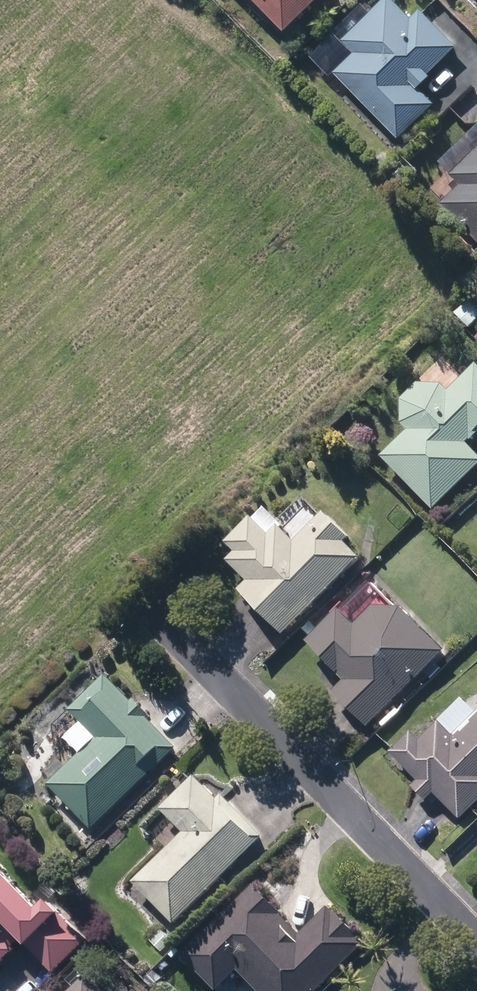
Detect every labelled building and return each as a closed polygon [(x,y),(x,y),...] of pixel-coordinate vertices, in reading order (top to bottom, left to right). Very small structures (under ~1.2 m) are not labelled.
[(288,51),(339,0),(252,0),(283,30),(275,37),(288,51)] [(399,139),(433,106),(417,89),(429,77),(427,75),(456,48),(420,10),(409,20),(390,0),(384,0),(341,42),(352,53),(334,72),(399,139)] [(476,247),(476,152),(449,179),(460,190),(440,209),(476,247)] [(435,513),(476,469),(476,459),(464,447),(468,444),(470,445),(476,438),(476,372),(472,368),(447,394),(440,388),(416,389),(400,406),(401,427),(407,433),(381,461),(435,513)] [(253,523),(250,519),(224,545),(234,554),(226,562),(246,583),(239,591),(283,636),(358,561),(343,545),(348,541),(322,515),(319,518),(293,544),(277,527),(267,536),(253,523)] [(334,695),(366,730),(443,656),(401,612),(371,611),(353,629),(339,614),(305,645),(344,685),(334,695)] [(50,789),(92,832),(175,750),(145,719),(146,719),(132,704),(129,707),(103,680),(53,729),(81,758),(50,789)] [(459,822),(476,805),(476,714),(451,739),(438,724),(418,744),(410,736),(389,755),(417,784),(411,790),(424,805),(434,795),(459,822)] [(133,885),(174,927),(262,840),(221,798),(215,803),(193,780),(159,813),(182,836),(133,885)] [(19,938),(52,972),(82,942),(55,915),(46,923),(0,877),(0,957),(19,938)] [(253,990),(317,990),(363,946),(327,910),(299,937),(251,889),(180,960),(211,990),(217,990),(236,973),(253,990)] [(151,990),(153,990),(162,982),(154,974),(145,984),(151,990)] [(85,981),(74,990),(94,990),(85,981)]
